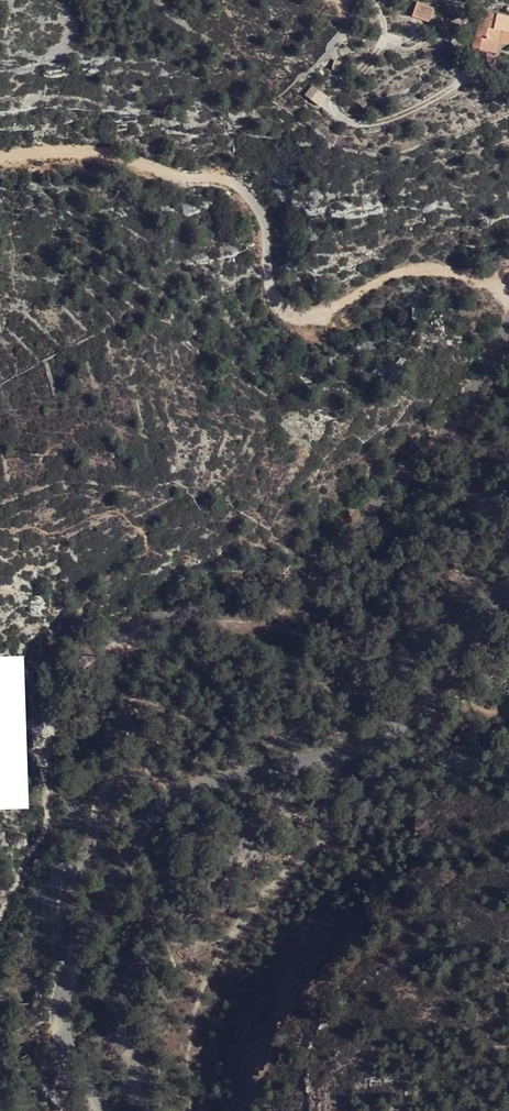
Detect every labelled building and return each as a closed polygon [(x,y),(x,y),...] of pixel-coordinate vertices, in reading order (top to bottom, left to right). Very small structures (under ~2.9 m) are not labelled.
[(413,2),(411,18),(430,21),(433,5),(413,2)] [(502,32),(508,34),(508,17),(485,11),(481,25),(502,32)] [(496,51),(502,32),(481,25),(478,35),(477,35),(473,45),(496,51)] [(341,66),(342,60),(334,59),(333,65),(334,68),(336,70),(338,70),(339,69),(341,66)] [(305,94),(322,106),(331,96),(314,82),(305,94)]
